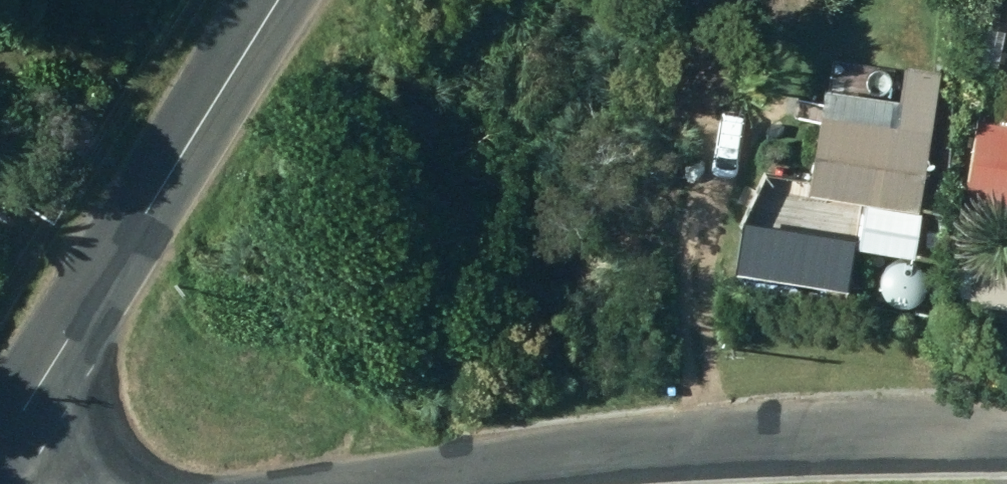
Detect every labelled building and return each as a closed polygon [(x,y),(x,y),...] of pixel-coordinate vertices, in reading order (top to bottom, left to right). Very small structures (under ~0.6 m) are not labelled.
[(796,201),(910,220),(932,78),(893,71),(888,107),(812,96),(796,201)] [(1001,124),(972,119),(959,201),(1006,209),(1006,87),(1001,124)] [(916,226),(851,215),(845,254),(910,263),(916,226)] [(813,259),(762,255),(760,283),(811,289),(813,259)]
